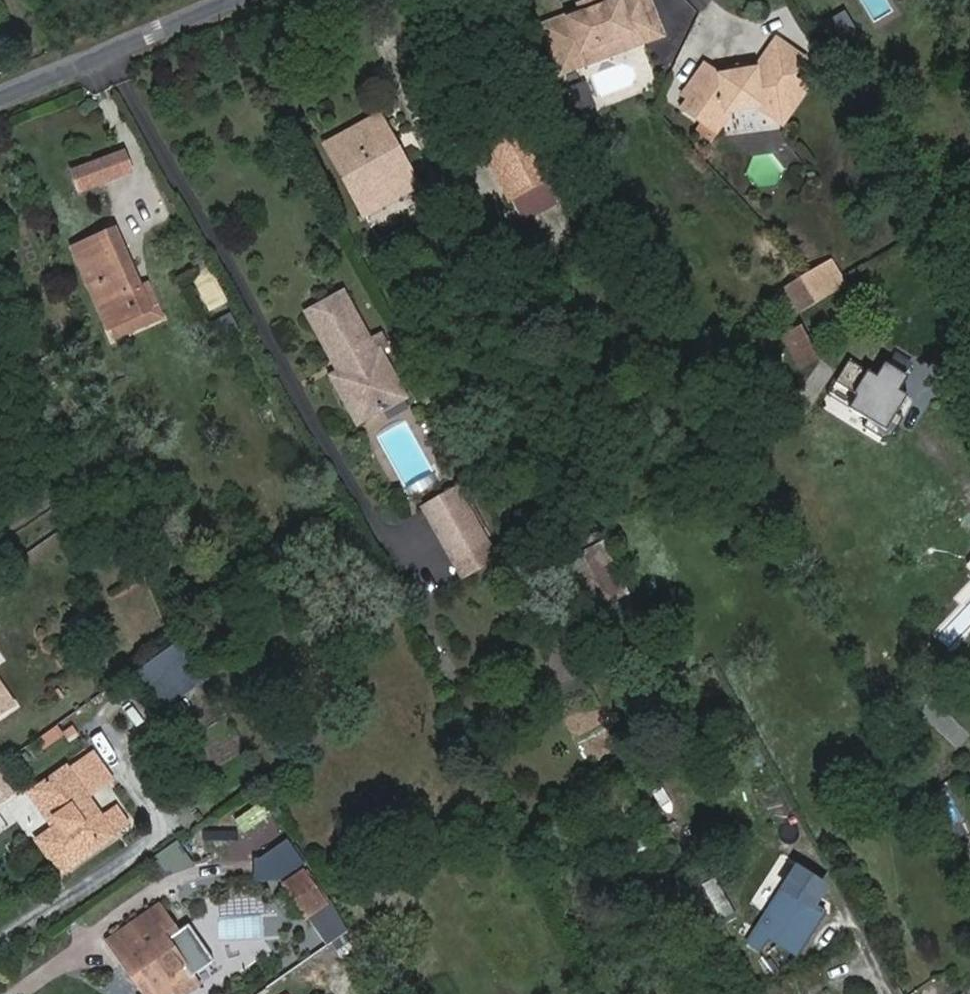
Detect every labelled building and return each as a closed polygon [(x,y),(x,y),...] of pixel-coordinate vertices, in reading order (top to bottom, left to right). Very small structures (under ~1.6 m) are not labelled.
[(558,23),(572,64),(591,57),(596,50),(644,32),(648,42),(672,33),(659,0),(627,0),(618,3),(617,0),(605,0),(593,5),(596,12),(583,17),(582,13),(558,23)] [(859,14),(838,25),(849,44),(870,33),(859,14)] [(572,64),(558,23),(552,25),(569,72),(648,42),(644,32),(596,50),(591,57),(572,64)] [(705,89),(699,97),(692,106),(710,120),(731,93),(734,111),(769,104),(774,104),(783,111),(781,114),(793,123),(818,87),(804,77),(817,58),(787,39),(768,64),(769,68),(759,70),(737,74),(731,74),(715,63),(699,85),(705,89)] [(736,65),(737,74),(759,70),(758,62),(736,65)] [(693,93),(699,97),(705,89),(699,85),(693,93)] [(731,93),(710,120),(721,127),(734,111),(731,93)] [(774,104),(769,104),(781,114),(783,111),(774,104)] [(390,147),(398,143),(384,119),(330,148),(369,219),(423,189),(408,163),(400,167),(390,147)] [(492,150),(516,195),(555,173),(531,129),(492,150)] [(408,163),(398,143),(390,147),(400,167),(408,163)] [(128,152),(77,170),(83,189),(135,170),(128,152)] [(555,173),(516,195),(532,223),(571,201),(555,173)] [(74,251),(109,333),(153,314),(141,286),(119,232),(74,251)] [(830,263),(818,270),(833,296),(845,289),(830,263)] [(818,270),(802,280),(818,305),(833,296),(818,270)] [(802,280),(786,289),(801,315),(818,305),(802,280)] [(153,314),(109,333),(113,343),(165,320),(150,283),(141,286),(153,314)] [(384,386),(399,378),(379,343),(372,348),(366,337),(365,336),(368,334),(343,289),(309,308),(334,352),(344,354),(348,362),(344,364),(340,383),(350,401),(368,405),(374,402),(382,407),(384,386)] [(786,289),(774,297),(790,322),(801,315),(786,289)] [(801,326),(782,337),(798,368),(817,357),(801,326)] [(908,396),(899,391),(907,377),(884,363),(876,377),(848,361),(835,383),(855,395),(855,398),(849,409),(867,420),(863,427),(882,439),(897,414),(908,396)] [(340,383),(344,364),(339,367),(333,370),(337,377),(340,383)] [(408,393),(399,378),(384,386),(382,407),(408,393)] [(360,418),(382,407),(374,402),(368,405),(350,401),(360,418)] [(892,437),(903,418),(897,414),(882,439),(892,437)] [(460,488),(427,507),(466,578),(497,561),(460,488)] [(615,544),(583,559),(609,610),(638,595),(615,544)] [(111,624),(97,604),(69,625),(83,644),(111,624)] [(180,641),(137,673),(166,711),(208,680),(180,641)] [(24,706),(0,671),(0,723),(24,706)] [(33,782),(14,756),(0,766),(0,805),(33,782)] [(71,774),(41,795),(67,829),(57,835),(42,845),(65,879),(120,841),(106,822),(91,803),(117,784),(99,759),(73,778),(71,774)] [(67,829),(41,795),(33,802),(57,835),(67,829)] [(245,834),(273,817),(265,803),(236,820),(245,834)] [(844,811),(823,823),(827,831),(848,819),(844,811)] [(121,812),(106,822),(120,841),(134,830),(121,812)] [(650,840),(630,851),(636,862),(656,851),(650,840)] [(173,848),(159,855),(170,874),(183,867),(173,848)] [(290,888),(312,920),(332,907),(309,876),(290,888)] [(808,933),(823,908),(816,903),(819,899),(797,884),(769,928),(806,953),(816,938),(808,933)] [(823,908),(808,933),(816,938),(832,914),(823,908)] [(181,959),(171,945),(180,938),(162,909),(136,929),(144,939),(122,955),(133,971),(139,968),(150,983),(150,984),(144,988),(148,993),(171,993),(176,990),(180,993),(195,993),(202,989),(181,959)] [(115,945),(122,955),(144,939),(136,929),(115,945)] [(171,945),(181,959),(190,952),(180,938),(171,945)] [(133,971),(144,988),(150,984),(150,983),(139,968),(133,971)]
